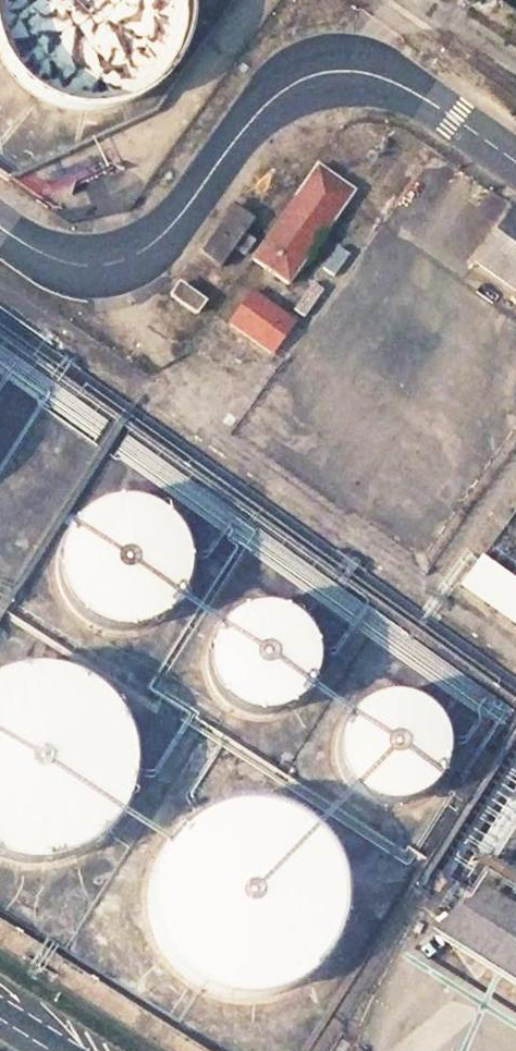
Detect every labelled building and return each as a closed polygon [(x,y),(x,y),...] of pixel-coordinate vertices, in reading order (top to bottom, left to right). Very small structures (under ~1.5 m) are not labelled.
[(9,67),(23,85),(48,101),(78,110),(108,109),(141,96),(166,73),(181,48),(187,19),(186,0),(0,0),(0,50),(9,67)] [(317,165),(252,259),(288,283),(353,191),(317,165)] [(231,206),(198,253),(218,266),(249,218),(231,206)] [(473,261),(515,291),(515,207),(513,206),(473,261)] [(204,302),(178,283),(169,297),(196,314),(204,302)] [(252,292),(230,323),(271,352),(293,322),(252,292)] [(90,510),(73,523),(62,541),(56,562),(58,583),(67,602),(81,618),(100,628),(121,632),(142,628),(161,618),(176,602),(185,582),(187,561),(181,540),(169,522),(152,509),(131,502),(109,503),(90,510)] [(484,559),(475,554),(453,590),(515,628),(515,506),(484,559)] [(207,655),(208,673),(215,689),(226,702),(242,711),(259,714),(276,712),(292,704),(304,692),(312,676),(315,658),(311,641),(302,625),(288,614),(271,608),(253,607),(236,613),(221,624),(212,638),(207,655)] [(31,864),(65,859),(95,844),(116,821),(129,794),(133,763),(128,733),(113,706),(90,686),(63,672),(32,669),(2,674),(0,675),(0,857),(31,864)] [(342,739),(342,755),(347,771),(357,784),(370,794),(386,799),(403,798),(418,793),(431,782),(440,769),(444,752),(443,735),(435,719),(423,706),(408,699),(390,697),(373,700),(359,710),(348,723),(342,739)] [(149,889),(151,921),(163,950),(185,974),(213,990),(244,996),(276,992),(304,977),(327,954),(341,926),(344,893),(337,862),(320,834),(295,814),(265,803),(232,802),(202,812),(176,831),(157,858),(149,889)] [(515,985),(515,908),(487,889),(431,933),(515,985)]
